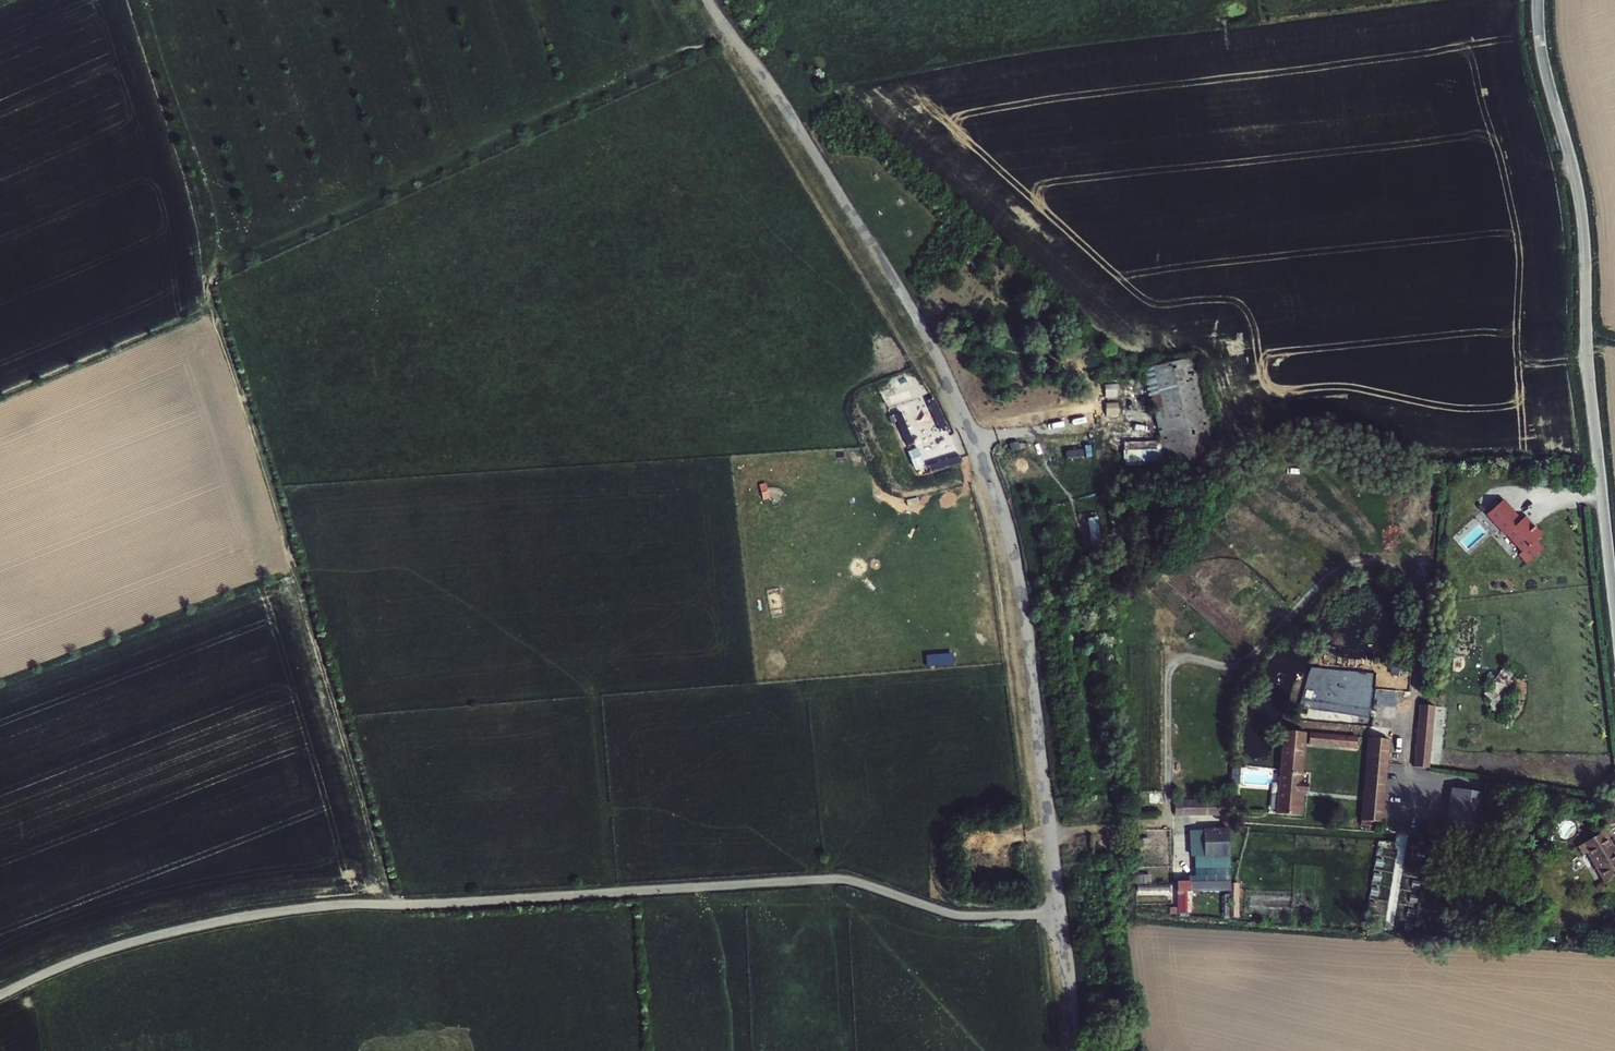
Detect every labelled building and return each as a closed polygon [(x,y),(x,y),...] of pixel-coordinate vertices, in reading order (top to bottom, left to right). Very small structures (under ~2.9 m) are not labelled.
[(1144,367),(1166,469),(1218,467),(1192,355),(1144,367)] [(1158,438),(1123,439),(1123,463),(1158,462),(1158,438)] [(1521,551),(1522,552),(1519,555),(1527,564),(1544,548),(1537,540),(1543,535),(1541,533),(1526,516),(1521,520),(1504,500),(1487,515),(1506,535),(1521,551)] [(1507,681),(1513,674),(1506,667),(1482,693),(1497,706),(1514,688),(1507,681)] [(1418,766),(1422,766),(1427,704),(1424,704),(1418,766)] [(1438,705),(1427,704),(1422,766),(1433,767),(1438,705)] [(1302,815),(1309,745),(1356,750),(1357,737),(1284,730),(1282,755),(1277,813),(1302,815)] [(1386,740),(1368,739),(1361,821),(1379,823),(1386,740)] [(1476,830),(1482,791),(1455,787),(1449,827),(1476,830)] [(1175,800),(1175,816),(1223,815),(1223,799),(1175,800)] [(1614,868),(1614,848),(1612,842),(1613,841),(1603,823),(1578,837),(1582,845),(1586,843),(1604,874),(1614,868)] [(1230,857),(1230,830),(1207,830),(1207,857),(1230,857)]
